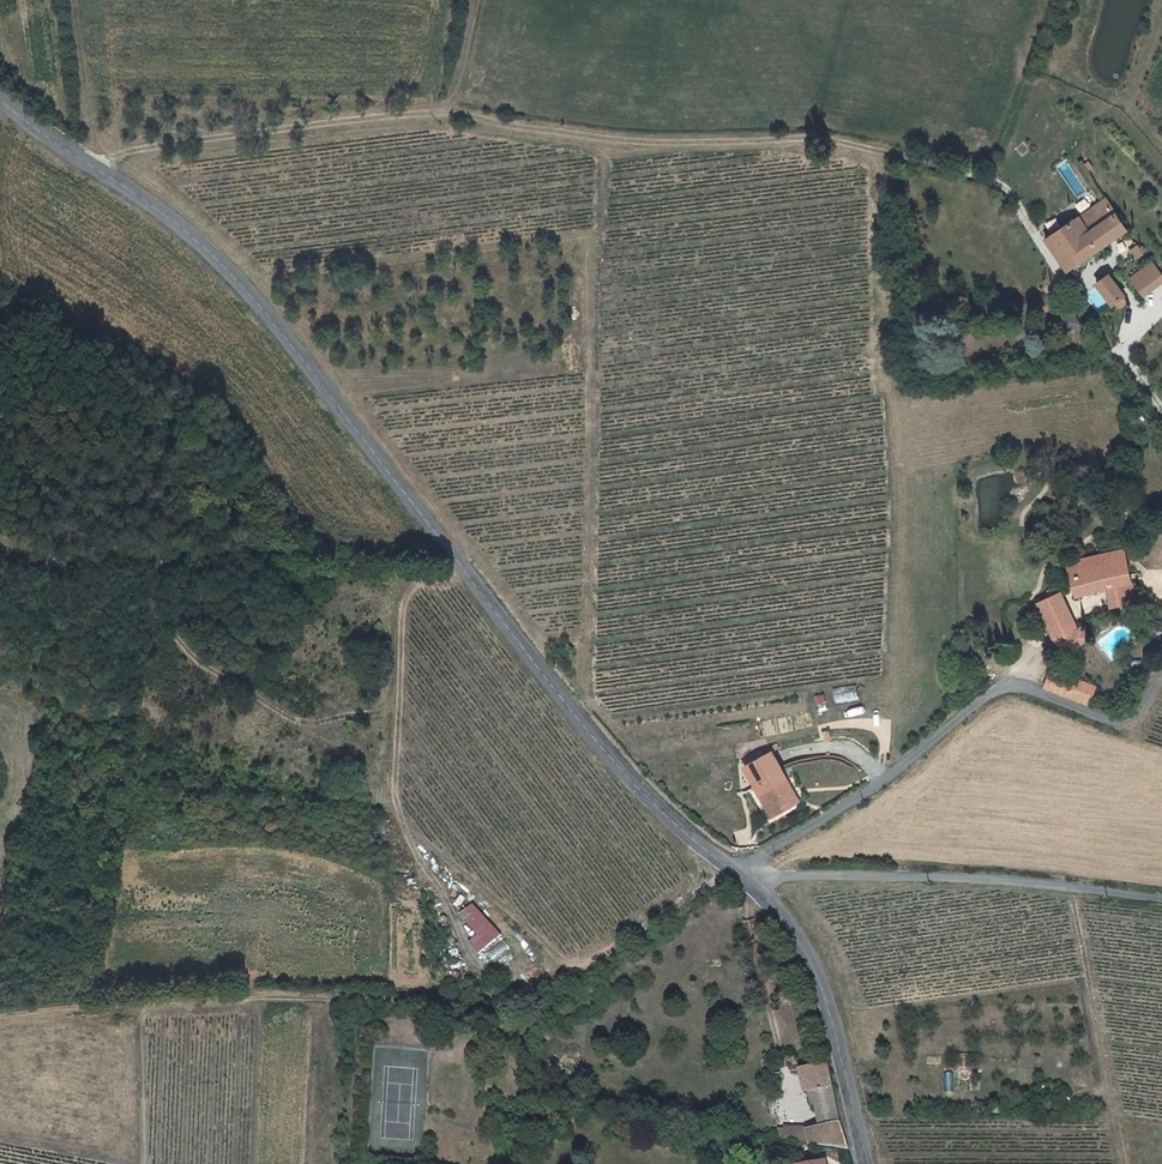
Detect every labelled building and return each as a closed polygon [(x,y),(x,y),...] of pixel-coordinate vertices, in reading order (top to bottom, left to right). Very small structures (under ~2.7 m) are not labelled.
[(1108,198),(1082,216),(1092,230),(1118,212),(1108,198)] [(1130,228),(1118,212),(1092,230),(1082,216),(1049,239),(1071,270),(1130,228)] [(1146,249),(1143,245),(1141,243),(1130,251),(1136,259),(1147,251),(1146,249)] [(1160,268),(1136,288),(1141,294),(1161,276),(1161,271),(1160,268)] [(1115,305),(1128,295),(1114,276),(1101,285),(1115,305)] [(1080,313),(1066,321),(1074,333),(1087,325),(1080,313)] [(1117,558),(1103,561),(1106,574),(1120,571),(1117,558)] [(1106,574),(1103,561),(1062,571),(1068,595),(1069,602),(1103,595),(1108,616),(1131,610),(1120,571),(1106,574)] [(1035,609),(1043,627),(1065,619),(1057,599),(1035,609)] [(1065,619),(1043,627),(1048,639),(1054,651),(1072,636),(1065,619)] [(1085,641),(1076,633),(1072,636),(1054,651),(1062,661),(1085,641)] [(1054,671),(1046,690),(1090,706),(1097,687),(1054,671)] [(743,771),(758,799),(764,796),(772,812),(795,799),(770,756),(743,771)] [(798,805),(795,799),(772,812),(764,796),(758,799),(771,821),(798,805)] [(459,914),(475,936),(467,942),(477,954),(500,937),(475,903),(459,914)] [(772,1136),(789,1138),(847,1146),(836,1110),(829,1060),(810,1063),(819,1123),(803,1125),(802,1121),(774,1124),(772,1136)]
